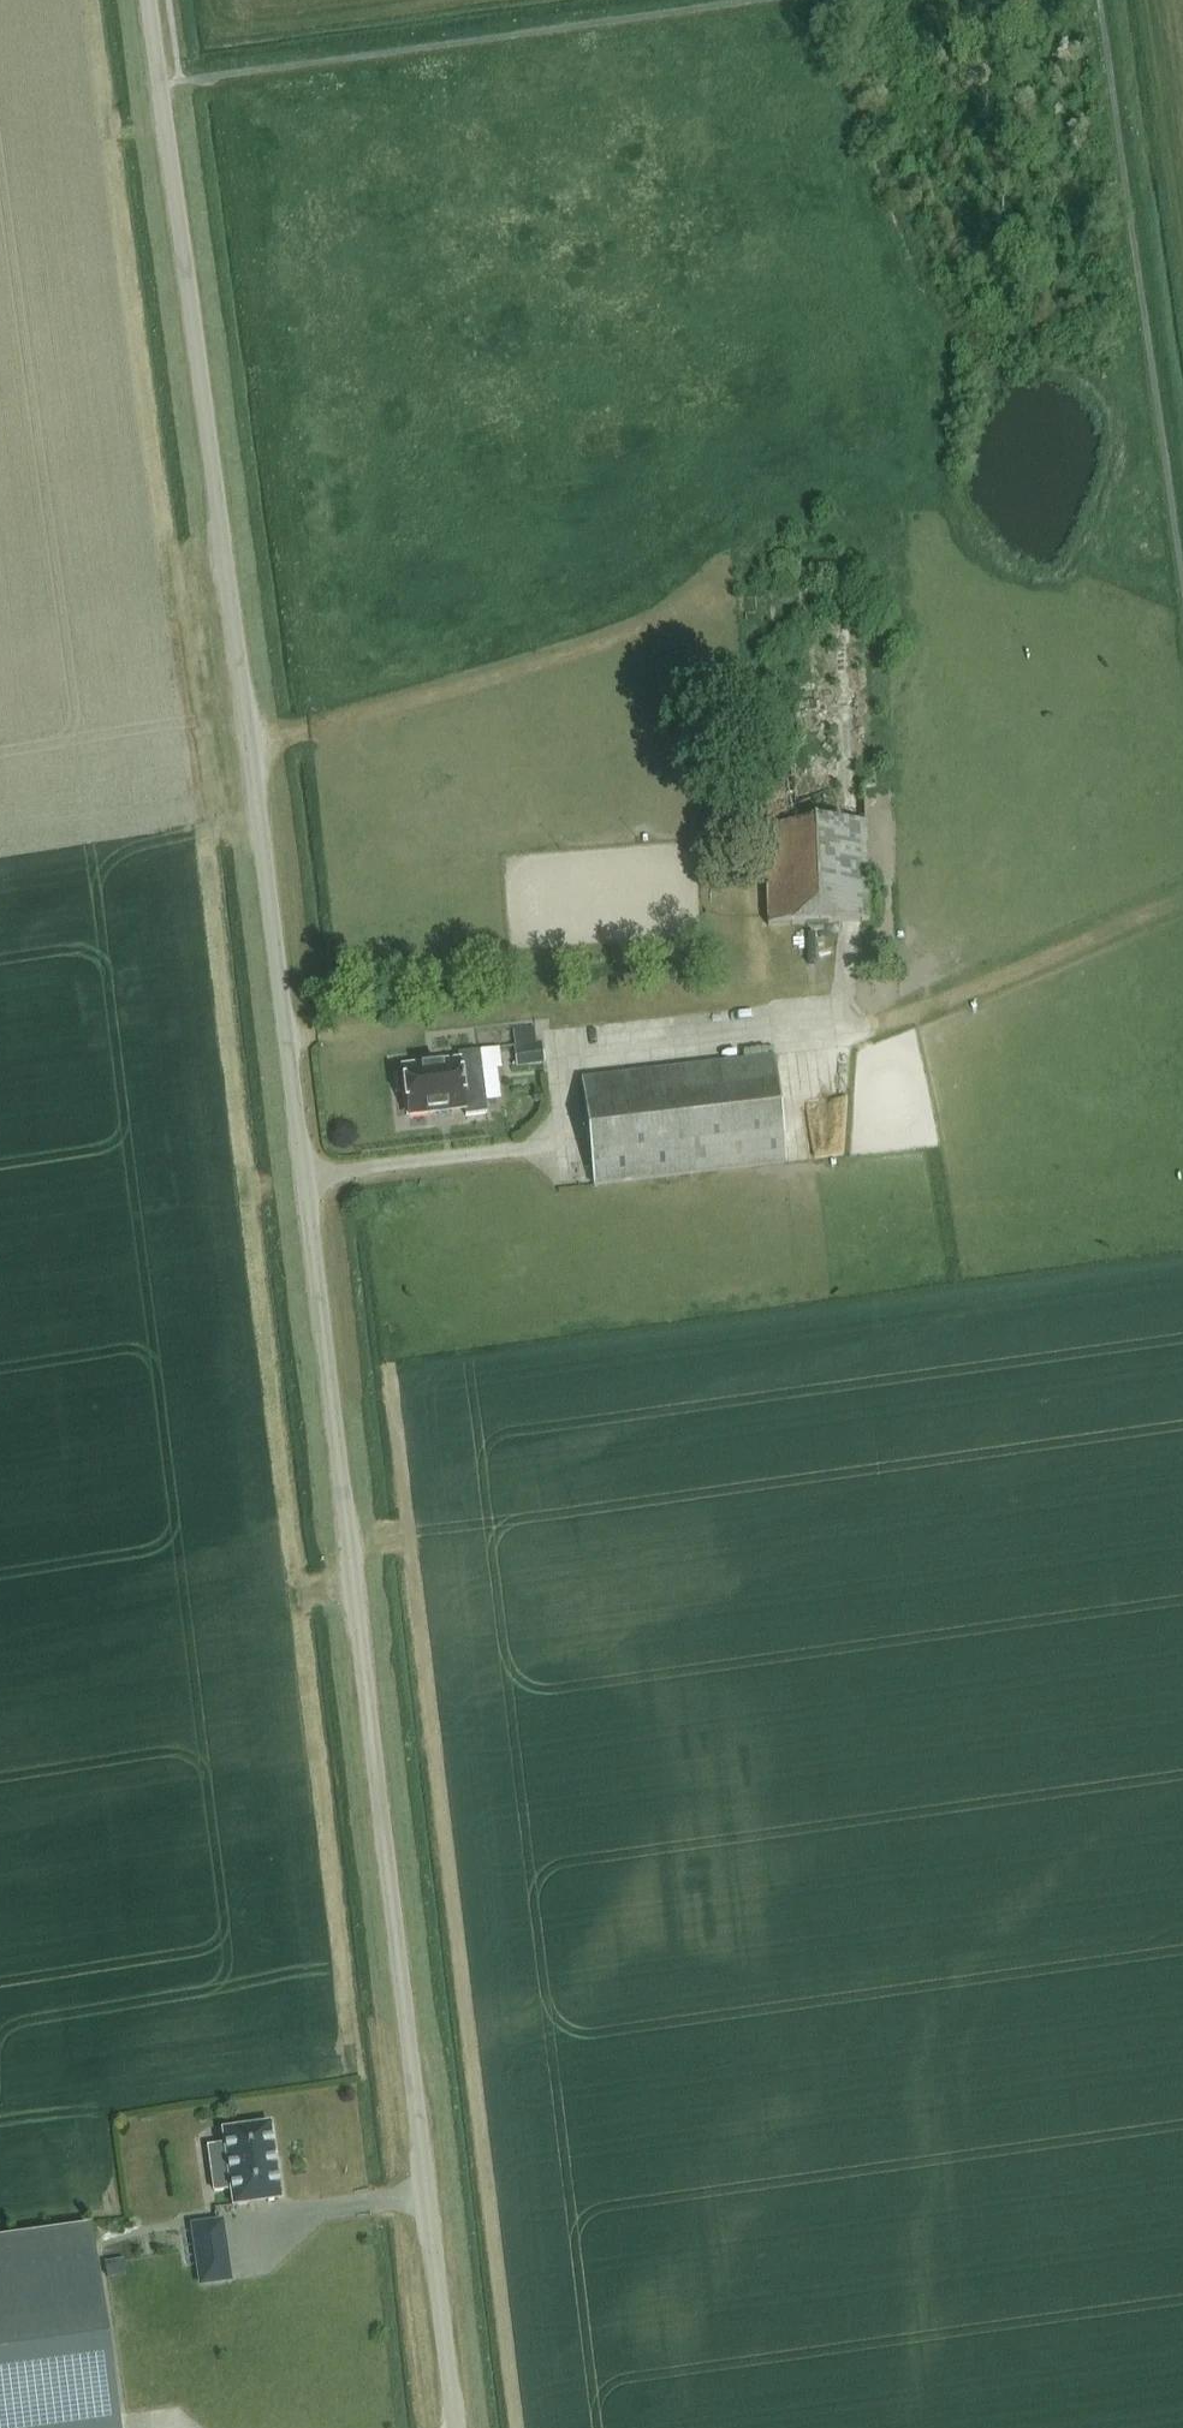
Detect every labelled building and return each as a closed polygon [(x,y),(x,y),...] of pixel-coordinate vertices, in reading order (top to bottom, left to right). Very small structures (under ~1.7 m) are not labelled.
[(866,823),(765,827),(769,926),(870,922),(866,823)] [(514,1047),(516,1068),(545,1065),(542,1043),(514,1047)] [(485,1102),(481,1069),(502,1066),(500,1050),(459,1055),(460,1062),(403,1070),(404,1074),(398,1075),(401,1095),(406,1095),(409,1116),(466,1109),(465,1104),(485,1102)] [(594,1186),(787,1163),(775,1058),(582,1080),(594,1186)] [(534,1095),(534,1103),(541,1104),(542,1095),(534,1095)] [(211,2175),(214,2196),(231,2194),(233,2211),(281,2204),(270,2128),(223,2135),(228,2172),(211,2175)] [(193,2228),(197,2249),(223,2245),(220,2224),(193,2228)] [(0,2240),(0,2427),(120,2427),(91,2227),(0,2240)]
